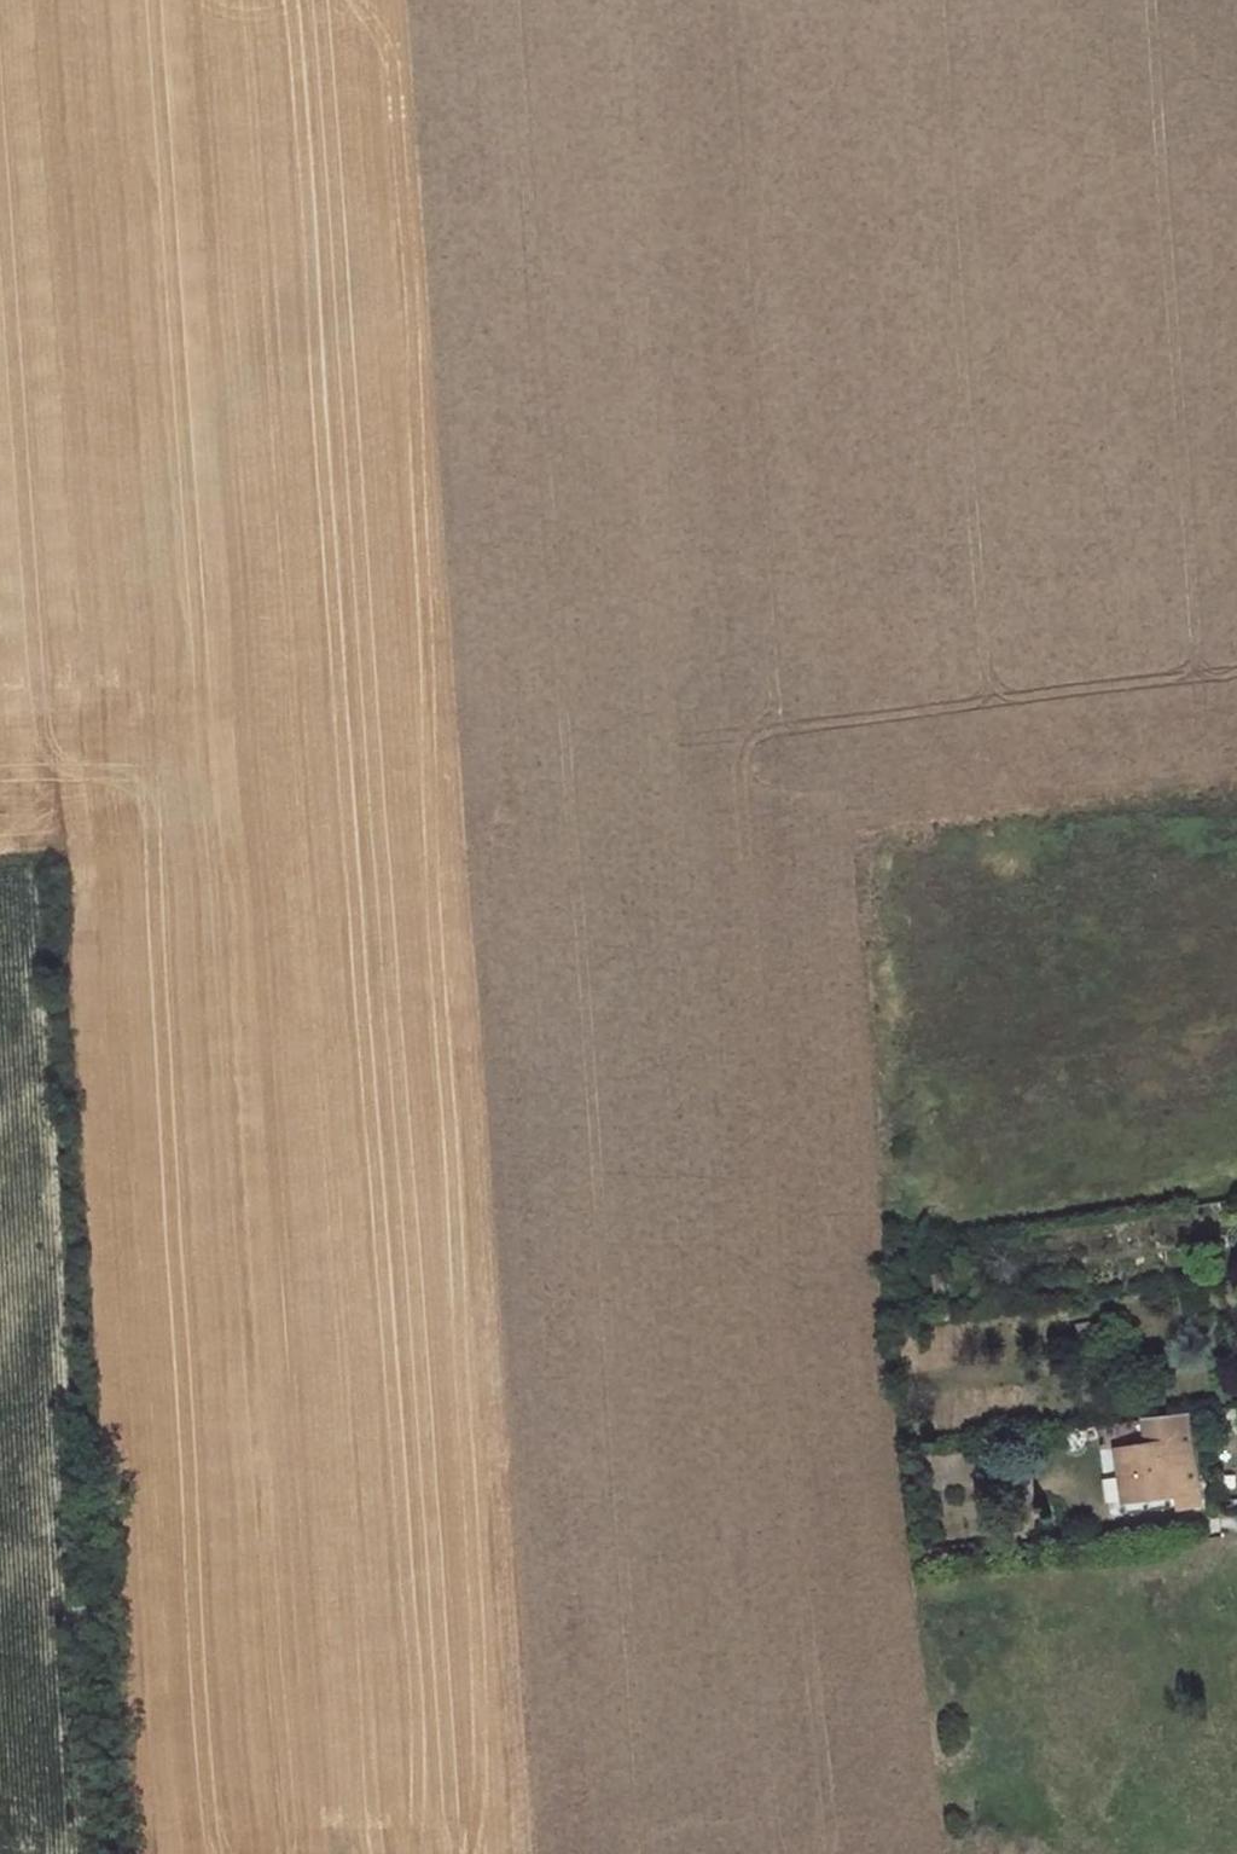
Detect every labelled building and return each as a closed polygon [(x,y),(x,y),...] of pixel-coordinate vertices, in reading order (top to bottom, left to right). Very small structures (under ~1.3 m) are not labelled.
[(1151,1446),(1118,1451),(1125,1505),(1199,1494),(1189,1416),(1147,1420),(1151,1446)]
